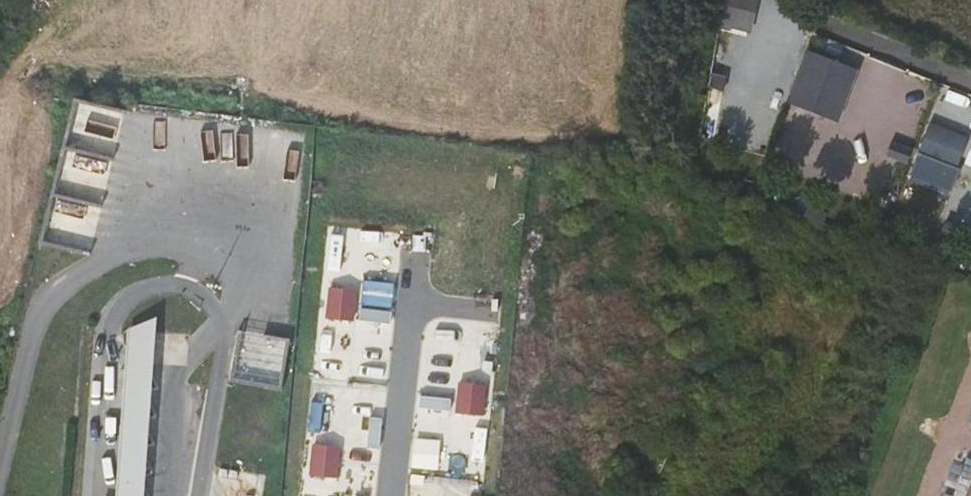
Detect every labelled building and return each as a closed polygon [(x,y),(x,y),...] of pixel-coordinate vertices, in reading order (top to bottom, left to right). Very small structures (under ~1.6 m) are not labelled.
[(723,7),(751,14),(755,0),(725,0),(723,7)] [(808,47),(788,101),(841,120),(860,65),(808,47)] [(712,76),(707,90),(721,95),(726,82),(712,76)] [(968,135),(929,120),(917,150),(956,166),(968,135)] [(913,154),(912,158),(908,168),(932,177),(937,163),(913,154)] [(912,158),(906,156),(902,165),(908,168),(912,158)] [(358,289),(329,287),(326,317),(355,320),(358,289)] [(111,495),(139,495),(150,320),(122,332),(111,495)] [(232,379),(281,389),(292,337),(243,327),(232,379)] [(487,385),(458,382),(455,412),(484,415),(487,385)] [(340,446),(311,443),(308,474),(337,476),(340,446)]
